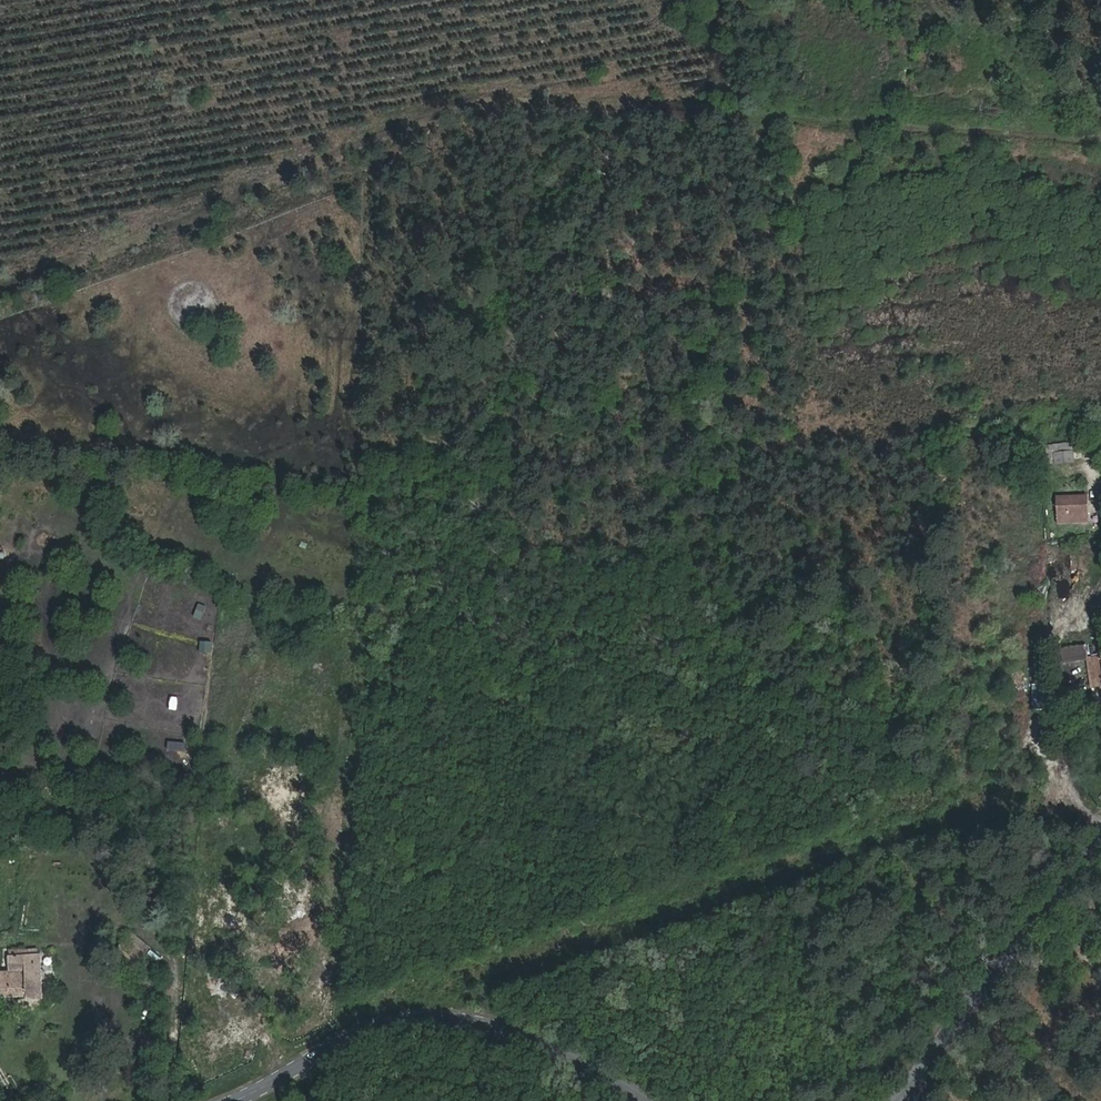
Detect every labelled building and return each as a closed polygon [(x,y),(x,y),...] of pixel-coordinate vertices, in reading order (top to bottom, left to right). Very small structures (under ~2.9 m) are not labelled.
[(1074,442),(1048,443),(1049,463),(1075,462),(1074,442)] [(1064,510),(1057,510),(1058,529),(1062,528),(1082,527),(1082,509),(1064,510)] [(199,641),(199,652),(211,652),(212,641),(199,641)] [(1088,654),(1088,645),(1064,646),(1065,662),(1088,660),(1090,687),(1100,686),(1100,653),(1088,654)] [(184,752),(185,742),(167,740),(166,750),(184,752)] [(139,966),(151,946),(130,932),(117,952),(139,966)] [(33,974),(54,981),(53,966),(18,969),(33,974)] [(18,969),(17,988),(0,987),(0,1018),(33,1016),(33,974),(18,969)] [(55,1015),(54,981),(33,974),(33,1016),(55,1015)] [(139,1049),(150,1049),(150,1040),(139,1040),(139,1049)]
